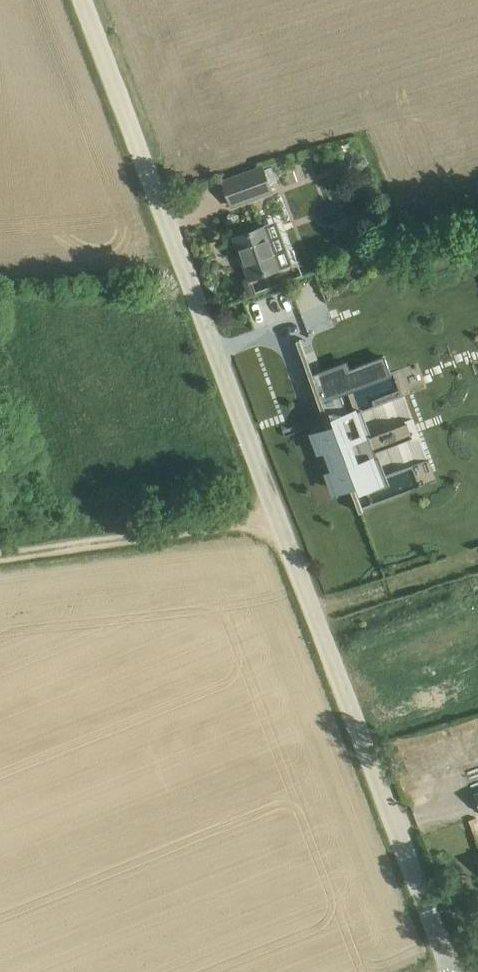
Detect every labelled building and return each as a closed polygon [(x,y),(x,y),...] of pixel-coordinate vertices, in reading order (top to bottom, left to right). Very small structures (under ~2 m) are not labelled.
[(352,159),(353,166),(359,169),(365,167),(367,161),(366,156),(361,154),(355,154),(352,159)] [(264,165),(223,181),(232,205),(273,190),(264,165)] [(266,225),(235,236),(250,279),(282,267),(266,225)] [(301,338),(297,339),(310,375),(314,373),(301,338)] [(316,380),(312,382),(316,392),(317,391),(319,396),(314,398),(319,410),(322,408),(329,427),(314,433),(320,450),(327,447),(335,471),(329,473),(335,490),(350,485),(360,512),(364,510),(352,477),(359,474),(364,487),(388,478),(379,455),(366,460),(357,436),(371,431),(362,407),(348,412),(342,394),(392,375),(385,355),(351,368),(349,364),(324,373),(324,371),(322,372),(324,378),(316,381),(316,380)]
